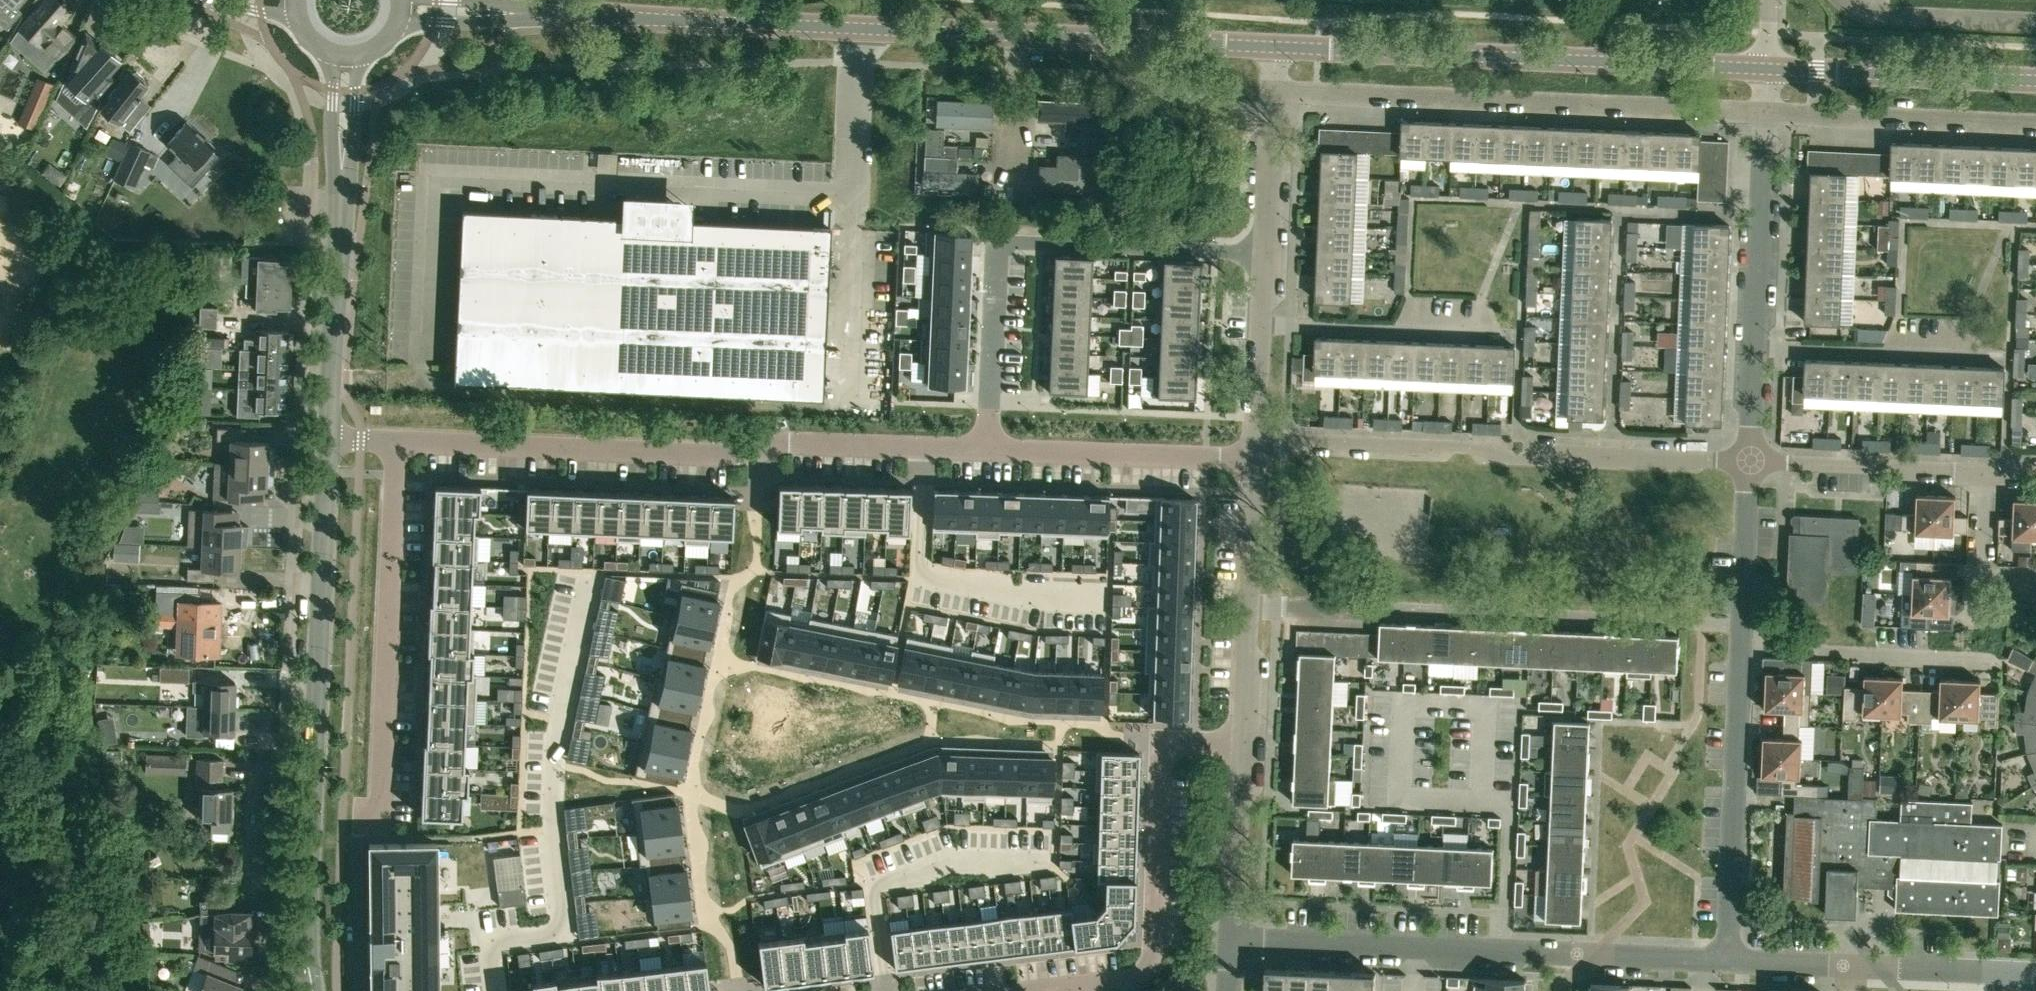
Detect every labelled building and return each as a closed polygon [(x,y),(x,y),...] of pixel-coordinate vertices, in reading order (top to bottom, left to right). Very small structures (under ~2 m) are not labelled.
[(23,0),(0,0),(0,23),(7,29),(21,12),(16,8),(23,0)] [(27,18),(18,28),(40,48),(42,46),(56,58),(75,36),(59,23),(70,11),(59,0),(43,0),(27,18)] [(122,60),(99,42),(98,44),(85,33),(70,70),(73,72),(65,82),(88,100),(94,93),(99,98),(115,78),(110,73),(122,60)] [(103,105),(104,106),(115,116),(123,105),(130,111),(141,98),(138,95),(148,86),(130,69),(125,67),(121,79),(109,94),(103,105)] [(54,83),(38,77),(18,122),(34,129),(54,83)] [(938,96),(936,123),(992,125),(993,98),(938,96)] [(1040,101),(1040,119),(1064,120),(1064,133),(1080,133),(1080,122),(1090,122),(1091,102),(1040,101)] [(1402,153),(1402,155),(1427,156),(1428,121),(1403,120),(1403,132),(1402,153)] [(167,142),(178,153),(169,163),(178,172),(185,164),(189,167),(191,165),(194,168),(214,145),(187,121),(167,142)] [(1428,121),(1427,156),(1451,157),(1453,122),(1428,121)] [(1453,122),(1451,157),(1476,158),(1478,123),(1453,122)] [(1478,123),(1476,158),(1501,159),(1502,125),(1478,123)] [(1502,125),(1501,159),(1526,160),(1527,126),(1502,125)] [(1527,126),(1526,160),(1550,161),(1552,127),(1527,126)] [(1552,127),(1550,161),(1575,162),(1577,128),(1552,127)] [(926,128),(926,144),(943,145),(943,144),(944,129),(926,128)] [(1321,128),(1320,149),(1323,150),(1332,150),(1332,129),(1321,128)] [(1577,128),(1575,162),(1600,164),(1601,129),(1577,128)] [(1332,129),(1332,150),(1343,151),(1344,129),(1332,129)] [(1344,129),(1343,151),(1355,151),(1356,130),(1344,129)] [(1601,129),(1600,164),(1625,165),(1626,130),(1601,129)] [(1356,130),(1355,151),(1358,151),(1367,152),(1368,130),(1356,130)] [(1368,130),(1367,152),(1370,152),(1379,152),(1380,131),(1368,130)] [(1626,130),(1625,165),(1650,166),(1651,131),(1626,130)] [(1380,131),(1379,152),(1391,153),(1392,131),(1380,131)] [(1392,131),(1391,153),(1402,153),(1403,132),(1392,131)] [(1651,131),(1650,166),(1674,167),(1676,132),(1651,131)] [(1676,132),(1674,167),(1700,168),(1700,163),(1700,152),(1701,141),(1701,134),(1676,132)] [(1085,135),(1084,149),(1102,150),(1103,137),(1085,135)] [(976,136),(976,145),(988,146),(988,136),(976,136)] [(134,188),(151,152),(151,151),(131,141),(114,178),(115,179),(112,185),(129,194),(133,187),(134,188)] [(1701,141),(1700,152),(1728,153),(1729,142),(1701,141)] [(1891,175),(1891,176),(1916,178),(1918,143),(1893,142),(1892,154),(1891,175)] [(1918,143),(1916,178),(1941,179),(1943,144),(1918,143)] [(926,144),(925,155),(956,157),(957,145),(943,145),(926,144)] [(1943,144),(1941,179),(1966,180),(1968,146),(1943,144)] [(1968,146),(1966,180),(1991,181),(1992,147),(1968,146)] [(1992,147),(1991,181),(2016,182),(2017,148),(1992,147)] [(2016,182),(2035,183),(2035,149),(2017,148),(2016,182)] [(1323,150),(1322,175),(1357,177),(1358,157),(1369,157),(1370,152),(1367,152),(1358,151),(1355,151),(1343,151),(1332,150),(1323,150)] [(1809,150),(1808,172),(1812,172),(1821,172),(1822,151),(1810,150),(1809,150)] [(1822,151),(1821,172),(1833,173),(1834,151),(1822,151)] [(1834,151),(1833,173),(1845,174),(1846,152),(1834,151)] [(1056,152),(1056,161),(1040,160),(1039,172),(1057,172),(1056,180),(1095,180),(1096,153),(1056,152)] [(1700,152),(1700,163),(1728,165),(1728,153),(1700,152)] [(1846,152),(1845,174),(1847,174),(1857,174),(1858,152),(1846,152)] [(1858,152),(1857,174),(1868,175),(1869,153),(1858,152)] [(1869,153),(1868,175),(1880,175),(1881,153),(1869,153)] [(1881,153),(1880,175),(1891,175),(1892,154),(1881,153)] [(910,172),(926,173),(928,156),(912,155),(910,172)] [(957,170),(957,160),(933,159),(932,182),(979,184),(980,171),(957,170)] [(1700,168),(1700,175),(1727,176),(1728,165),(1700,163),(1700,168)] [(1401,167),(1401,179),(1409,180),(1410,167),(1401,167)] [(1812,172),(1811,197),(1846,198),(1847,174),(1845,174),(1833,173),(1821,172),(1812,172)] [(1322,175),(1321,200),(1356,201),(1357,177),(1322,175)] [(1699,178),(1699,187),(1727,188),(1727,176),(1700,175),(1699,178)] [(1412,194),(1426,195),(1426,185),(1412,184),(1412,194)] [(1426,195),(1440,196),(1440,186),(1426,185),(1426,195)] [(1461,197),(1475,197),(1476,187),(1461,187),(1461,197)] [(1475,197),(1489,198),(1490,188),(1476,187),(1475,197)] [(1699,187),(1699,199),(1726,200),(1727,188),(1699,187)] [(1510,199),(1525,200),(1525,190),(1511,189),(1510,199)] [(1525,200),(1539,201),(1539,191),(1525,190),(1525,200)] [(1560,202),(1574,202),(1574,192),(1560,192),(1560,202)] [(1574,202),(1588,203),(1588,193),(1574,192),(1574,202)] [(1610,194),(1609,204),(1613,204),(1623,205),(1624,195),(1610,194)] [(1624,195),(1623,205),(1638,206),(1638,195),(1624,195)] [(1659,197),(1659,207),(1673,207),(1673,197),(1659,197)] [(1673,197),(1673,207),(1687,208),(1687,205),(1687,198),(1673,197)] [(1811,197),(1810,221),(1845,223),(1846,198),(1811,197)] [(1321,200),(1320,225),(1355,226),(1356,201),(1321,200)] [(822,398),(830,227),(682,220),(682,208),(632,206),(631,218),(462,210),(454,381),(822,398)] [(1901,217),(1915,218),(1916,209),(1902,209),(1901,217)] [(1915,218),(1930,218),(1930,210),(1916,209),(1915,218)] [(1951,211),(1951,219),(1965,220),(1965,211),(1951,211)] [(1979,212),(1965,211),(1965,220),(1979,221),(1979,212)] [(2001,213),(2000,222),(2014,222),(2015,213),(2001,213)] [(2029,214),(2015,213),(2014,222),(2028,223),(2029,214)] [(1409,229),(1409,215),(1399,214),(1399,228),(1409,229)] [(9,217),(9,216),(0,219),(0,243),(11,239),(11,240),(15,239),(9,217)] [(1578,218),(1577,244),(1611,245),(1612,219),(1578,218)] [(1890,225),(1889,232),(1899,233),(1900,220),(1890,219),(1890,225)] [(1810,221),(1809,246),(1844,248),(1845,223),(1810,221)] [(1684,223),(1683,248),(1695,249),(1729,250),(1730,225),(1696,223),(1684,223)] [(1320,225),(1319,250),(1353,251),(1355,226),(1320,225)] [(1879,225),(1878,249),(1889,250),(1899,250),(1899,236),(1899,233),(1889,232),(1890,225),(1879,225)] [(1408,243),(1409,229),(1399,228),(1398,242),(1408,243)] [(1530,228),(1530,242),(1540,242),(1540,228),(1530,228)] [(925,253),(925,254),(930,254),(930,253),(970,255),(971,232),(926,230),(925,253)] [(1629,232),(1628,246),(1637,246),(1638,233),(1629,232)] [(11,240),(11,239),(0,243),(0,266),(17,261),(11,240)] [(1530,242),(1529,256),(1539,256),(1540,242),(1530,242)] [(916,252),(917,244),(905,244),(904,252),(916,252)] [(1577,244),(1576,268),(1610,270),(1611,245),(1577,244)] [(1628,246),(1628,260),(1636,261),(1637,246),(1628,246)] [(1809,246),(1808,271),(1843,273),(1844,248),(1809,246)] [(2029,248),(2019,248),(2018,263),(2028,264),(2029,248)] [(1694,259),(1694,274),(1728,275),(1729,250),(1695,249),(1694,259)] [(203,260),(212,260),(212,250),(203,250),(203,260)] [(221,251),(212,250),(212,260),(220,261),(221,251)] [(1319,250),(1318,275),(1352,276),(1353,251),(1319,250)] [(1889,250),(1888,264),(1898,264),(1899,250),(1889,250)] [(929,274),(929,275),(969,276),(970,255),(930,253),(930,254),(929,274)] [(1055,256),(1054,276),(1092,277),(1093,257),(1055,256)] [(258,272),(291,274),(291,276),(295,275),(296,263),(292,263),(278,262),(279,260),(259,258),(258,272)] [(1164,261),(1163,281),(1200,283),(1201,263),(1164,261)] [(2028,277),(2028,264),(2018,263),(2018,276),(2028,277)] [(1406,278),(1407,264),(1397,264),(1396,278),(1406,278)] [(915,274),(916,266),(904,265),(903,273),(915,274)] [(1576,268),(1574,293),(1609,294),(1610,270),(1576,268)] [(1127,279),(1127,271),(1115,270),(1115,278),(1127,279)] [(1145,279),(1146,271),(1134,271),(1133,279),(1145,279)] [(1808,271),(1807,296),(1842,297),(1843,273),(1808,271)] [(252,272),(252,283),(258,283),(291,285),(291,276),(291,274),(258,272),(252,272)] [(915,282),(915,274),(903,273),(903,281),(915,282)] [(923,296),(923,297),(932,297),(932,296),(968,298),(969,276),(929,275),(929,274),(924,273),(924,274),(923,296)] [(1694,274),(1693,298),(1727,300),(1728,275),(1694,274)] [(1318,275),(1317,300),(1351,301),(1352,276),(1318,275)] [(1054,276),(1053,295),(1091,297),(1092,277),(1054,276)] [(1528,277),(1527,291),(1537,291),(1538,278),(1528,277)] [(1405,292),(1406,278),(1396,278),(1395,292),(1405,292)] [(1163,281),(1162,300),(1199,302),(1200,283),(1163,281)] [(1627,281),(1626,295),(1635,296),(1636,281),(1627,281)] [(252,283),(251,294),(257,294),(291,296),(291,293),(291,285),(258,283),(252,283)] [(1884,299),(1884,283),(1871,283),(1871,298),(1884,299)] [(1886,299),(1897,300),(1897,286),(1887,286),(1886,299)] [(1126,298),(1126,290),(1114,289),(1114,297),(1126,298)] [(1145,299),(1145,291),(1133,290),(1133,298),(1145,299)] [(1527,291),(1526,305),(1536,306),(1537,291),(1527,291)] [(257,294),(257,308),(276,309),(276,305),(290,307),(294,306),(294,296),(291,293),(291,296),(257,294)] [(1574,293),(1573,317),(1608,319),(1609,294),(1574,293)] [(1053,295),(1052,314),(1090,316),(1091,297),(1053,295)] [(1626,295),(1625,309),(1634,309),(1635,296),(1626,295)] [(932,317),(932,318),(967,319),(968,298),(932,296),(932,297),(932,317)] [(1807,296),(1806,321),(1840,323),(1842,297),(1807,296)] [(1125,306),(1126,298),(1114,297),(1113,305),(1125,306)] [(1144,307),(1145,299),(1133,298),(1132,306),(1144,307)] [(1692,299),(1691,323),(1726,324),(1727,300),(1693,298),(1692,299)] [(2027,298),(2017,298),(2016,313),(2026,313),(2027,298)] [(1897,300),(1886,299),(1886,313),(1896,314),(1897,300)] [(1162,300),(1161,319),(1198,321),(1199,302),(1162,300)] [(200,317),(218,318),(218,308),(201,307),(200,317)] [(907,317),(908,309),(896,308),(895,316),(907,317)] [(2026,326),(2026,313),(2016,313),(2016,326),(2026,326)] [(1052,314),(1051,333),(1089,335),(1090,316),(1052,314)] [(907,325),(907,317),(895,316),(895,324),(907,325)] [(218,318),(200,317),(200,327),(217,328),(218,318)] [(926,338),(926,339),(966,341),(967,319),(932,318),(932,317),(927,317),(927,318),(926,338)] [(1573,317),(1572,342),(1607,343),(1608,319),(1573,317)] [(1161,319),(1160,339),(1197,340),(1198,321),(1161,319)] [(1691,323),(1690,347),(1725,349),(1726,324),(1691,323)] [(1143,337),(1143,325),(1131,324),(1131,328),(1131,336),(1143,337)] [(1535,327),(1525,326),(1525,340),(1534,340),(1535,327)] [(1859,327),(1859,336),(1885,338),(1889,328),(1859,327)] [(1131,336),(1131,328),(1119,328),(1119,336),(1131,336)] [(244,338),(244,349),(288,351),(289,331),(257,329),(257,339),(244,338)] [(1624,330),(1624,344),(1633,345),(1634,331),(1624,330)] [(1051,333),(1050,352),(1088,354),(1089,335),(1051,333)] [(1130,344),(1131,336),(1119,336),(1118,344),(1130,344)] [(1142,345),(1143,337),(1131,336),(1130,344),(1142,345)] [(1304,353),(1303,380),(1316,380),(1317,372),(1341,373),(1343,338),(1317,337),(1316,353),(1304,353)] [(920,361),(920,362),(925,362),(925,361),(965,363),(966,341),(926,339),(926,338),(921,338),(921,339),(920,361)] [(1343,338),(1341,373),(1366,374),(1367,339),(1343,338)] [(1160,339),(1159,358),(1197,359),(1197,340),(1160,339)] [(1367,339),(1366,374),(1390,375),(1392,340),(1367,339)] [(1392,340),(1390,375),(1415,376),(1416,342),(1392,340)] [(1533,355),(1534,340),(1525,340),(1524,354),(1533,355)] [(1416,342),(1415,376),(1439,377),(1441,343),(1416,342)] [(1572,342),(1571,367),(1606,368),(1607,343),(1572,342)] [(1441,343),(1439,377),(1464,378),(1465,344),(1441,343)] [(1465,344),(1464,378),(1488,379),(1490,345),(1465,344)] [(1624,344),(1623,359),(1632,360),(1633,345),(1624,344)] [(1490,345),(1488,379),(1489,379),(1514,380),(1515,346),(1490,345)] [(201,347),(200,366),(222,367),(222,348),(201,347)] [(1690,348),(1689,372),(1724,373),(1725,349),(1690,347),(1690,348)] [(2015,347),(2015,350),(2014,362),(2024,362),(2025,347),(2015,347)] [(240,348),(239,368),(243,368),(255,369),(287,371),(288,351),(244,349),(240,348)] [(911,360),(912,352),(900,352),(899,360),(911,360)] [(1050,352),(1049,372),(1087,373),(1088,354),(1050,352)] [(1159,358),(1158,377),(1196,379),(1197,359),(1159,358)] [(1794,375),(1793,401),(1804,402),(1805,393),(1829,394),(1831,394),(1832,360),(1806,359),(1806,376),(1794,375)] [(911,368),(911,360),(899,360),(899,368),(911,368)] [(1832,360),(1831,394),(1855,395),(1857,361),(1832,360)] [(925,362),(924,383),(964,385),(965,363),(925,361),(925,362)] [(1857,361),(1855,395),(1880,397),(1881,362),(1857,361)] [(1881,362),(1880,397),(1904,398),(1906,363),(1881,362)] [(2014,362),(2014,375),(2024,376),(2024,362),(2014,362)] [(1906,363),(1904,398),(1929,399),(1930,364),(1906,363)] [(1930,364),(1929,399),(1953,400),(1955,365),(1930,364)] [(1955,365),(1953,400),(1978,401),(1979,367),(1955,365)] [(1122,375),(1123,367),(1111,366),(1110,374),(1122,375)] [(1141,375),(1141,367),(1129,367),(1129,375),(1141,375)] [(1571,367),(1570,391),(1605,393),(1606,368),(1571,367)] [(1979,367),(1978,401),(2004,402),(2005,368),(1979,367)] [(239,368),(238,388),(243,389),(286,391),(287,371),(255,369),(243,368),(239,368)] [(1049,372),(1049,392),(1086,394),(1087,373),(1049,372)] [(1689,372),(1688,396),(1723,398),(1724,373),(1689,372)] [(1122,383),(1122,375),(1110,374),(1110,382),(1122,383)] [(1141,383),(1141,375),(1129,375),(1129,383),(1141,383)] [(1532,376),(1524,376),(1523,376),(1522,389),(1531,390),(1532,376)] [(1158,377),(1157,397),(1195,399),(1196,379),(1158,377)] [(1374,377),(1374,386),(1393,386),(1393,377),(1374,377)] [(1622,393),(1631,394),(1631,381),(1622,380),(1622,393)] [(238,388),(237,415),(260,416),(260,410),(285,411),(286,391),(243,389),(238,388)] [(1530,404),(1531,390),(1522,389),(1522,404),(1530,404)] [(1604,418),(1604,417),(1605,393),(1570,391),(1569,417),(1604,418)] [(1631,394),(1622,393),(1621,409),(1630,409),(1631,394)] [(1688,396),(1687,422),(1721,424),(1723,398),(1688,396)] [(2023,397),(2013,396),(2012,411),(2022,411),(2023,397)] [(1792,414),(1804,414),(1804,403),(1792,402),(1792,414)] [(211,414),(211,403),(201,403),(201,414),(211,414)] [(2022,425),(2022,411),(2012,411),(2012,425),(2022,425)] [(1325,416),(1325,426),(1339,426),(1339,417),(1325,416)] [(1354,417),(1339,417),(1339,426),(1353,427),(1354,417)] [(1374,428),(1388,429),(1388,419),(1374,418),(1374,428)] [(1388,429),(1402,429),(1403,419),(1388,419),(1388,429)] [(1425,430),(1437,431),(1438,421),(1425,420),(1425,430)] [(1437,431),(1453,432),(1453,421),(1438,421),(1437,431)] [(1472,432),(1486,433),(1487,423),(1472,422),(1472,432)] [(1486,433),(1500,434),(1501,423),(1487,423),(1486,433)] [(2012,425),(2012,446),(2021,446),(2022,425),(2012,425)] [(218,427),(218,440),(231,440),(230,463),(273,465),(274,448),(268,444),(269,442),(245,440),(245,428),(218,427)] [(1813,447),(1828,448),(1829,438),(1814,437),(1813,447)] [(1828,448),(1841,448),(1842,438),(1829,438),(1828,448)] [(1864,438),(1864,449),(1877,449),(1878,439),(1864,438)] [(1892,439),(1878,439),(1877,449),(1892,450),(1892,439)] [(1912,440),(1912,451),(1926,451),(1927,441),(1912,440)] [(1940,442),(1927,441),(1926,451),(1940,452),(1940,442)] [(1962,453),(1976,453),(1976,443),(1962,442),(1962,453)] [(1976,453),(1990,454),(1990,444),(1976,443),(1976,453)] [(215,486),(215,497),(242,499),(242,487),(265,488),(266,488),(266,486),(272,483),(273,465),(230,463),(216,462),(215,486)] [(137,500),(158,501),(159,483),(149,477),(137,500)] [(435,485),(434,510),(475,511),(475,512),(479,513),(481,487),(435,485)] [(780,485),(778,527),(800,528),(801,485),(780,485)] [(801,485),(800,528),(822,529),(823,486),(801,485)] [(823,486),(822,529),(843,529),(844,487),(823,486)] [(843,529),(843,534),(865,535),(865,530),(866,487),(844,487),(843,529)] [(866,487),(865,530),(886,530),(888,488),(866,487)] [(526,513),(525,525),(525,527),(549,528),(551,489),(527,488),(526,502),(526,513)] [(888,488),(886,530),(908,531),(909,489),(888,488)] [(551,489),(549,528),(571,529),(572,529),(573,490),(551,489)] [(571,529),(570,533),(595,535),(596,530),(595,530),(596,491),(573,490),(572,529),(571,529)] [(936,490),(935,530),(956,531),(958,491),(936,490)] [(596,491),(595,530),(596,530),(616,531),(617,531),(619,492),(596,491)] [(958,491),(956,531),(978,532),(979,492),(958,491)] [(616,531),(616,540),(641,541),(641,532),(640,532),(642,493),(619,492),(617,531),(616,531)] [(978,532),(978,536),(1000,537),(1000,532),(1001,492),(979,492),(978,532)] [(1001,492),(1000,532),(1021,533),(1021,526),(1022,493),(1001,492)] [(642,493),(640,532),(641,532),(663,533),(664,494),(642,493)] [(1022,493),(1021,526),(1043,527),(1044,494),(1022,493)] [(664,494),(663,533),(685,533),(686,534),(687,495),(664,494)] [(1043,527),(1043,534),(1064,535),(1066,494),(1044,494),(1043,527)] [(1066,494),(1064,535),(1086,536),(1087,495),(1066,494)] [(1887,513),(1886,528),(1903,528),(1917,528),(1916,532),(1936,533),(1937,495),(1918,494),(1917,514),(1903,513),(1887,513)] [(685,533),(684,543),(709,544),(709,539),(708,539),(710,496),(687,495),(686,534),(685,533)] [(1087,495),(1086,536),(1107,536),(1109,496),(1087,495)] [(1937,495),(1936,533),(1954,534),(1954,530),(1969,531),(1969,516),(1955,515),(1956,496),(1937,495)] [(710,496),(708,539),(709,539),(732,540),(734,497),(710,496)] [(2000,517),(2000,532),(2014,533),(2014,536),(2033,537),(2034,499),(2015,498),(2014,518),(2000,517)] [(1156,499),(1156,521),(1195,522),(1196,501),(1156,499)] [(518,501),(518,513),(526,513),(526,502),(518,501)] [(152,502),(139,502),(139,511),(152,512),(152,502)] [(1108,506),(1108,518),(1116,519),(1116,507),(1108,506)] [(241,524),(218,522),(218,510),(191,509),(190,545),(203,546),(203,545),(240,546),(240,547),(246,547),(249,526),(241,526),(241,524)] [(434,510),(433,534),(474,535),(474,534),(475,512),(475,511),(434,510)] [(518,513),(517,525),(525,525),(526,513),(518,513)] [(1857,572),(1859,518),(1802,514),(1801,533),(1791,532),(1787,601),(1827,603),(1829,570),(1857,572)] [(1108,518),(1108,530),(1116,531),(1116,519),(1108,518)] [(1156,521),(1155,542),(1194,544),(1195,522),(1156,521)] [(433,534),(432,559),(434,559),(434,558),(435,558),(473,559),(473,560),(477,561),(478,534),(474,534),(474,535),(433,534)] [(1150,541),(1149,564),(1154,564),(1193,565),(1194,544),(1155,542),(1150,541)] [(135,557),(135,544),(116,543),(116,556),(135,557)] [(239,570),(240,547),(240,546),(203,545),(203,546),(202,568),(188,567),(188,579),(215,581),(215,569),(239,570)] [(510,549),(510,561),(518,561),(518,549),(510,549)] [(1114,550),(1114,562),(1122,562),(1122,550),(1114,550)] [(943,555),(942,563),(954,565),(955,557),(943,555)] [(2020,555),(2019,565),(2031,565),(2031,555),(2020,555)] [(524,556),(524,564),(536,565),(536,557),(524,556)] [(955,557),(954,565),(965,567),(967,559),(955,557)] [(434,559),(433,582),(472,583),(473,560),(473,559),(435,558),(434,558),(434,559)] [(559,558),(558,566),(570,566),(571,558),(559,558)] [(571,558),(570,566),(582,567),(582,559),(571,558)] [(985,559),(985,567),(997,568),(997,560),(985,559)] [(604,560),(604,568),(616,568),(616,560),(604,560)] [(616,560),(616,568),(628,569),(628,561),(616,560)] [(997,560),(997,568),(1009,568),(1009,560),(997,560)] [(1933,575),(1933,561),(1918,560),(1918,574),(1914,574),(1913,593),(1952,595),(1953,576),(1933,575)] [(510,561),(509,573),(517,573),(518,561),(510,561)] [(1029,561),(1028,569),(1040,569),(1041,561),(1029,561)] [(1041,561),(1040,569),(1052,570),(1053,562),(1041,561)] [(650,562),(649,570),(661,570),(662,562),(650,562)] [(662,562),(661,570),(673,571),(674,563),(662,562)] [(787,562),(786,570),(798,570),(799,562),(787,562)] [(799,562),(798,570),(810,571),(811,563),(799,562)] [(1072,562),(1072,570),(1084,571),(1084,563),(1072,562)] [(1114,562),(1113,574),(1121,574),(1122,562),(1114,562)] [(830,563),(830,571),(842,572),(842,564),(830,563)] [(1084,563),(1084,571),(1096,571),(1096,563),(1084,563)] [(695,564),(695,572),(707,572),(707,564),(695,564)] [(707,564),(707,572),(719,573),(719,565),(707,564)] [(842,564),(842,572),(854,572),(854,564),(842,564)] [(1154,564),(1153,585),(1158,585),(1192,587),(1193,565),(1154,564)] [(873,565),(873,573),(885,573),(885,565),(873,565)] [(885,565),(885,573),(897,574),(897,566),(885,565)] [(784,576),(784,584),(796,584),(796,576),(784,576)] [(796,576),(796,584),(808,585),(808,577),(796,576)] [(828,577),(828,585),(840,586),(840,578),(828,577)] [(840,578),(840,586),(852,586),(852,578),(840,578)] [(872,579),(871,587),(883,587),(884,579),(872,579)] [(884,579),(883,587),(895,588),(896,580),(884,579)] [(432,602),(432,603),(471,605),(472,583),(433,582),(432,602)] [(681,582),(674,615),(712,623),(719,590),(681,582)] [(1158,585),(1157,607),(1191,609),(1192,587),(1158,585)] [(156,590),(155,624),(176,625),(175,654),(193,654),(219,655),(221,613),(197,612),(198,592),(156,590)] [(1113,593),(1112,605),(1120,605),(1121,593),(1113,593)] [(1915,626),(1930,627),(1931,613),(1951,614),(1952,595),(1913,593),(1912,612),(1916,613),(1915,626)] [(518,595),(518,607),(526,607),(526,595),(518,595)] [(601,599),(599,608),(610,610),(611,601),(601,599)] [(430,602),(429,627),(470,629),(470,628),(471,605),(432,603),(432,602),(430,602)] [(1112,605),(1112,617),(1120,617),(1120,605),(1112,605)] [(518,607),(517,619),(525,619),(526,607),(518,607)] [(1148,607),(1147,629),(1190,630),(1191,609),(1157,607),(1148,607)] [(766,609),(757,654),(758,654),(781,659),(789,619),(790,619),(791,614),(766,609)] [(924,611),(923,619),(934,622),(936,614),(924,611)] [(936,614),(934,622),(946,624),(948,616),(936,614)] [(674,615),(667,647),(705,655),(712,623),(674,615)] [(1875,626),(1875,616),(1863,615),(1862,626),(1875,626)] [(810,623),(802,663),(823,667),(832,622),(810,618),(809,623),(810,623)] [(789,619),(781,659),(802,663),(810,623),(809,623),(790,619),(789,619)] [(966,620),(965,628),(977,630),(978,622),(966,620)] [(832,622),(823,667),(844,671),(853,626),(832,622)] [(978,622),(977,630),(988,632),(990,624),(978,622)] [(1380,655),(1380,657),(1406,658),(1407,623),(1382,622),(1381,633),(1381,634),(1380,655)] [(1407,623),(1406,658),(1430,659),(1432,624),(1407,623)] [(1432,624),(1430,659),(1454,660),(1455,660),(1456,626),(1432,624)] [(853,626),(844,671),(865,675),(874,631),(853,626)] [(1456,626),(1455,660),(1479,661),(1481,627),(1456,626)] [(429,627),(428,652),(430,652),(430,651),(474,653),(475,628),(470,628),(470,629),(429,627)] [(1481,627),(1479,661),(1504,662),(1505,628),(1481,627)] [(1009,628),(1007,636),(1019,638),(1021,630),(1009,628)] [(1505,628),(1504,662),(1529,663),(1530,629),(1505,628)] [(1147,629),(1146,650),(1189,652),(1190,630),(1147,629)] [(1530,629),(1529,663),(1553,664),(1555,630),(1530,629)] [(1021,630),(1019,638),(1031,641),(1032,633),(1021,630)] [(1299,630),(1298,651),(1302,652),(1310,652),(1311,630),(1299,630)] [(1311,630),(1310,652),(1321,653),(1322,631),(1311,630)] [(1555,630),(1553,664),(1578,665),(1579,631),(1555,630)] [(874,631),(865,675),(888,680),(889,680),(898,635),(874,631)] [(1322,631),(1321,653),(1333,653),(1334,631),(1322,631)] [(1334,631),(1333,653),(1336,653),(1345,654),(1346,632),(1334,631)] [(1579,631),(1578,665),(1602,666),(1604,632),(1579,631)] [(1346,632),(1345,654),(1357,654),(1358,632),(1346,632)] [(1358,632),(1357,654),(1369,655),(1370,633),(1358,632)] [(1604,632),(1602,666),(1627,668),(1628,634),(1604,632)] [(1370,633),(1369,655),(1380,655),(1381,634),(1381,633),(1370,633)] [(1045,634),(1045,642),(1057,643),(1057,635),(1045,634)] [(1627,668),(1626,676),(1651,677),(1651,669),(1653,635),(1628,634),(1627,668)] [(1057,635),(1057,643),(1069,643),(1069,635),(1057,635)] [(1653,635),(1651,669),(1678,670),(1678,666),(1678,654),(1679,642),(1679,636),(1653,635)] [(1093,636),(1093,644),(1105,644),(1105,636),(1093,636)] [(1111,636),(1111,648),(1119,648),(1119,636),(1111,636)] [(907,637),(898,682),(922,686),(930,642),(907,637)] [(930,642),(922,686),(943,691),(951,651),(952,651),(953,646),(930,642)] [(516,643),(516,655),(524,655),(524,643),(516,643)] [(660,678),(660,679),(698,687),(705,655),(667,647),(660,678)] [(1111,648),(1110,660),(1118,660),(1119,648),(1111,648)] [(972,655),(964,695),(985,699),(992,664),(993,664),(995,654),(972,650),(971,654),(972,655)] [(1146,650),(1145,672),(1150,672),(1188,673),(1189,652),(1146,650)] [(430,652),(429,673),(473,675),(473,674),(474,653),(430,651),(430,652)] [(951,651),(943,691),(964,695),(972,655),(971,654),(952,651),(951,651)] [(1302,652),(1301,677),(1335,679),(1336,653),(1333,653),(1321,653),(1310,652),(1302,652)] [(589,654),(587,663),(598,665),(599,657),(589,654)] [(516,655),(515,667),(523,667),(524,655),(516,655)] [(1767,670),(1766,689),(1805,691),(1811,691),(1813,659),(1806,658),(1803,658),(1788,657),(1788,671),(1767,670)] [(587,663),(585,672),(596,674),(598,665),(587,663)] [(992,664),(985,699),(1006,703),(1013,668),(993,664),(992,664)] [(1365,664),(1364,675),(1373,675),(1373,664),(1365,664)] [(189,682),(190,667),(160,667),(160,673),(160,680),(160,681),(189,682)] [(1013,668),(1006,703),(1030,708),(1034,672),(1013,668)] [(1034,672),(1030,708),(1055,709),(1056,673),(1034,672)] [(1150,672),(1149,693),(1153,693),(1187,695),(1188,673),(1150,672)] [(429,673),(428,697),(476,699),(477,674),(473,674),(473,675),(429,673)] [(1056,673),(1055,709),(1076,709),(1077,673),(1056,673)] [(1077,673),(1076,709),(1100,710),(1101,674),(1077,673)] [(1827,674),(1827,693),(1845,693),(1845,675),(1827,674)] [(1864,714),(1883,714),(1884,676),(1865,675),(1865,695),(1858,694),(1859,686),(1846,686),(1845,718),(1857,718),(1857,710),(1864,710),(1864,714)] [(1902,715),(1902,712),(1909,712),(1909,721),(1920,721),(1922,689),(1903,688),(1904,677),(1884,676),(1883,714),(1902,715)] [(656,678),(649,710),(691,719),(698,687),(660,679),(660,678),(656,677),(656,678)] [(1301,677),(1299,702),(1334,704),(1335,679),(1301,677)] [(1940,717),(1959,718),(1962,679),(1942,678),(1941,690),(1922,689),(1920,721),(1933,721),(1933,716),(1940,716),(1940,717)] [(1110,679),(1109,691),(1117,692),(1118,680),(1110,679)] [(2000,693),(1981,692),(1981,680),(1962,679),(1959,718),(1979,719),(1979,718),(1986,718),(1986,724),(1999,725),(2000,693)] [(193,680),(193,691),(205,692),(204,706),(235,707),(235,682),(205,681),(205,680),(193,680)] [(1405,682),(1404,690),(1417,690),(1417,682),(1405,682)] [(1441,683),(1441,691),(1453,692),(1454,684),(1441,683)] [(1454,684),(1453,692),(1466,692),(1466,684),(1454,684)] [(1490,685),(1490,693),(1502,694),(1503,686),(1490,685)] [(1503,686),(1502,694),(1515,695),(1516,687),(1503,686)] [(514,688),(514,700),(522,701),(522,689),(514,688)] [(1766,689),(1766,709),(1786,710),(1785,723),(1800,724),(1809,724),(1811,691),(1805,691),(1766,689)] [(1109,691),(1109,703),(1117,704),(1117,692),(1109,691)] [(2029,691),(2026,711),(2018,710),(2016,721),(2035,721),(2035,693),(2029,691)] [(1358,692),(1358,705),(1366,705),(1366,693),(1358,692)] [(1153,693),(1152,715),(1186,717),(1187,695),(1153,693)] [(428,697),(427,721),(466,722),(466,723),(475,724),(476,699),(428,697)] [(514,700),(513,712),(521,713),(522,701),(514,700)] [(1539,700),(1538,708),(1551,708),(1551,700),(1539,700)] [(1551,700),(1551,708),(1564,709),(1564,701),(1551,700)] [(1299,702),(1298,727),(1332,728),(1334,704),(1299,702)] [(1643,703),(1643,711),(1656,712),(1656,704),(1643,703)] [(187,714),(186,735),(205,736),(205,731),(234,732),(235,707),(204,706),(187,705),(187,714)] [(1358,705),(1357,717),(1365,717),(1366,705),(1358,705)] [(1587,709),(1587,717),(1598,717),(1600,717),(1600,709),(1587,709)] [(1600,709),(1600,717),(1613,718),(1613,710),(1600,709)] [(649,710),(642,742),(684,751),(691,719),(649,710)] [(1643,711),(1643,719),(1655,720),(1656,712),(1643,711)] [(575,719),(573,727),(584,729),(586,721),(575,719)] [(1556,720),(1555,746),(1589,747),(1590,723),(1590,722),(1556,720)] [(427,741),(427,742),(465,744),(466,723),(466,722),(427,721),(427,741)] [(2029,752),(2035,750),(2035,721),(2016,721),(2018,733),(2027,731),(2029,752)] [(1764,736),(1764,755),(1802,757),(1803,738),(1805,739),(1805,725),(1809,725),(1809,724),(1800,724),(1785,723),(1785,737),(1764,736)] [(573,727),(572,736),(582,738),(584,729),(573,727)] [(1298,727),(1297,751),(1331,753),(1332,728),(1298,727)] [(116,730),(100,733),(102,744),(118,742),(116,730)] [(1531,732),(1523,732),(1522,744),(1530,745),(1531,732)] [(512,734),(512,746),(520,746),(520,734),(512,734)] [(424,741),(423,766),(464,768),(464,767),(465,744),(427,742),(427,741),(424,741)] [(1356,741),(1355,754),(1363,754),(1364,742),(1356,741)] [(642,742),(635,775),(677,784),(684,751),(642,742)] [(1530,757),(1530,745),(1522,744),(1522,757),(1530,757)] [(512,746),(511,758),(519,758),(520,746),(512,746)] [(1555,746),(1554,770),(1588,772),(1589,747),(1555,746)] [(1096,751),(1096,770),(1139,771),(1139,753),(1139,752),(1096,751)] [(1297,751),(1296,776),(1330,777),(1331,753),(1297,751)] [(936,752),(909,762),(922,796),(923,796),(941,789),(942,789),(936,752)] [(964,753),(936,752),(942,789),(941,789),(941,794),(962,794),(963,794),(964,753)] [(962,794),(961,799),(985,800),(985,795),(984,795),(986,754),(964,753),(963,794),(962,794)] [(986,754),(984,795),(985,795),(1007,796),(1007,791),(1006,791),(1007,755),(986,754)] [(1355,754),(1355,766),(1363,767),(1363,754),(1355,754)] [(1007,755),(1006,791),(1007,791),(1027,792),(1028,792),(1029,756),(1007,755)] [(1764,755),(1763,774),(1782,775),(1782,793),(1796,794),(1819,795),(1820,784),(1798,783),(1798,776),(1801,776),(1802,757),(1764,755)] [(1027,792),(1026,801),(1051,802),(1053,757),(1029,756),(1028,792),(1027,792)] [(196,757),(196,788),(200,788),(199,818),(212,819),(211,831),(230,831),(230,819),(231,819),(231,816),(234,816),(234,806),(232,806),(232,787),(224,787),(224,759),(196,757)] [(1063,761),(1063,769),(1075,769),(1075,761),(1063,761)] [(909,762),(889,770),(901,804),(900,804),(904,813),(926,805),(923,796),(922,796),(909,762)] [(423,766),(422,790),(463,792),(463,793),(468,793),(469,767),(464,767),(464,768),(423,766)] [(1788,813),(1785,898),(1791,898),(1791,895),(1813,896),(1813,899),(1819,899),(1819,897),(1828,897),(1827,913),(1849,914),(1858,915),(1859,885),(1868,885),(1870,851),(1900,851),(1901,819),(1877,818),(1877,798),(1876,798),(1864,797),(1865,779),(1865,766),(1851,766),(1851,772),(1850,772),(1849,797),(1829,796),(1821,796),(1821,795),(1819,795),(1796,794),(1795,812),(1788,811),(1788,813)] [(1063,769),(1062,777),(1074,777),(1075,769),(1063,769)] [(889,770),(869,778),(881,811),(882,811),(900,804),(901,804),(889,770)] [(1096,770),(1095,789),(1100,789),(1100,788),(1138,789),(1139,771),(1096,770)] [(1546,770),(1545,795),(1553,795),(1587,796),(1588,772),(1554,770),(1546,770)] [(1296,776),(1294,801),(1329,803),(1337,803),(1338,778),(1330,777),(1296,776)] [(869,778),(848,785),(863,823),(884,815),(882,811),(881,811),(869,778)] [(1892,779),(1883,778),(1882,791),(1892,791),(1892,779)] [(1865,779),(1864,797),(1876,798),(1876,779),(1865,779)] [(1529,781),(1521,781),(1520,793),(1528,794),(1529,781)] [(510,782),(510,794),(518,794),(518,782),(510,782)] [(1920,782),(1919,793),(1930,794),(1931,784),(1920,782)] [(1956,793),(1968,793),(1968,786),(1964,782),(1957,782),(1956,793)] [(1820,784),(1819,795),(1821,795),(1821,796),(1829,796),(1829,785),(1820,784)] [(848,785),(828,793),(842,831),(843,831),(863,823),(848,785)] [(1100,789),(1099,806),(1137,807),(1138,789),(1100,788),(1100,789)] [(422,790),(421,815),(462,817),(463,793),(463,792),(422,790)] [(1353,792),(1353,804),(1361,804),(1361,792),(1353,792)] [(675,793),(631,798),(636,832),(679,826),(675,793)] [(828,793),(808,800),(824,843),(845,835),(843,831),(842,831),(828,793)] [(1528,806),(1528,794),(1520,793),(1520,806),(1528,806)] [(510,794),(509,806),(517,806),(518,794),(510,794)] [(1553,795),(1552,819),(1586,821),(1587,796),(1553,795)] [(1062,797),(1061,805),(1073,805),(1074,797),(1062,797)] [(1870,851),(1868,885),(1898,887),(1897,908),(1999,913),(2000,880),(1997,880),(1998,864),(1998,857),(2002,858),(2003,824),(1972,823),(1973,803),(1974,803),(1974,802),(1952,801),(1902,799),(1901,819),(1900,851),(1870,851)] [(808,800),(788,808),(804,851),(824,843),(808,800)] [(1061,805),(1061,813),(1073,813),(1073,805),(1061,805)] [(1099,806),(1098,824),(1137,825),(1137,807),(1099,806)] [(788,808),(767,815),(783,858),(804,851),(788,808)] [(1322,817),(1322,809),(1310,809),(1309,815),(1309,817),(1322,817)] [(1334,818),(1335,810),(1322,809),(1322,817),(1334,818)] [(953,811),(953,823),(962,823),(962,811),(953,811)] [(962,811),(962,823),(971,824),(971,812),(962,811)] [(1371,819),(1371,812),(1359,811),(1359,819),(1371,819)] [(1395,821),(1396,813),(1383,812),(1383,820),(1395,821)] [(1408,821),(1408,813),(1396,813),(1395,821),(1408,821)] [(938,814),(929,817),(934,828),(942,825),(938,814)] [(1445,823),(1445,815),(1433,814),(1432,822),(1445,823)] [(767,815),(745,824),(761,866),(783,858),(767,815)] [(1457,823),(1457,815),(1445,815),(1445,823),(1457,823)] [(929,817),(921,820),(925,831),(934,828),(929,817)] [(993,817),(993,825),(1005,825),(1005,817),(993,817)] [(1005,817),(1005,825),(1017,825),(1017,817),(1005,817)] [(1501,825),(1501,817),(1489,817),(1489,825),(1499,825),(1501,825)] [(1043,818),(1042,826),(1055,827),(1055,819),(1043,818)] [(1552,819),(1551,844),(1585,846),(1586,821),(1552,819)] [(1098,841),(1098,842),(1136,843),(1137,825),(1098,824),(1098,841)] [(679,826),(636,832),(640,864),(640,865),(645,865),(645,864),(683,859),(679,826)] [(577,830),(566,832),(567,840),(578,839),(577,830)] [(1527,831),(1519,830),(1518,843),(1526,843),(1527,831)] [(902,831),(890,836),(893,843),(904,839),(902,831)] [(1060,833),(1060,841),(1072,841),(1072,833),(1060,833)] [(890,836),(879,840),(882,847),(893,843),(890,836)] [(578,839),(567,840),(568,849),(579,848),(578,839)] [(1295,839),(1293,873),(1311,874),(1311,879),(1319,879),(1321,840),(1295,839)] [(1321,840),(1319,879),(1327,880),(1327,875),(1344,875),(1345,841),(1321,840)] [(1060,841),(1060,849),(1072,849),(1072,841),(1060,841)] [(1093,841),(1092,861),(1097,861),(1097,860),(1136,861),(1136,843),(1098,842),(1098,841),(1093,841)] [(1345,841),(1344,875),(1360,876),(1360,881),(1368,881),(1370,842),(1345,841)] [(1370,842),(1368,881),(1376,882),(1376,877),(1393,878),(1394,843),(1370,842)] [(369,844),(371,990),(438,990),(437,843),(369,844)] [(1394,843),(1393,878),(1409,878),(1409,883),(1417,884),(1419,844),(1394,843)] [(1525,855),(1526,843),(1518,843),(1517,855),(1525,855)] [(1419,844),(1417,884),(1425,884),(1425,879),(1442,880),(1444,845),(1419,844)] [(1551,844),(1550,869),(1584,870),(1585,846),(1551,844)] [(1444,845),(1442,880),(1459,881),(1458,886),(1466,886),(1468,847),(1444,845)] [(861,847),(850,851),(853,858),(864,854),(861,847)] [(1468,847),(1466,886),(1474,886),(1475,881),(1492,882),(1494,848),(1468,847)] [(526,902),(520,855),(494,858),(497,886),(500,906),(526,902)] [(683,859),(645,864),(645,865),(649,896),(649,897),(654,897),(653,896),(687,891),(683,859)] [(1060,859),(1059,867),(1071,867),(1072,859),(1060,859)] [(1097,861),(1097,879),(1105,879),(1105,878),(1135,879),(1136,861),(1097,860),(1097,861)] [(1539,868),(1538,893),(1548,894),(1548,893),(1583,895),(1584,870),(1550,869),(1539,868)] [(846,875),(834,877),(835,885),(847,883),(846,875)] [(1057,875),(1048,876),(1049,888),(1058,887),(1057,875)] [(1048,876),(1039,877),(1040,889),(1049,888),(1048,876)] [(834,877),(822,878),(823,886),(835,885),(834,877)] [(1105,879),(1104,902),(1134,903),(1135,879),(1105,878),(1105,879)] [(1021,879),(1012,881),(1014,892),(1022,891),(1021,879)] [(1524,880),(1516,879),(1516,892),(1524,892),(1524,880)] [(804,881),(792,882),(793,890),(805,889),(804,881)] [(1012,881),(1003,882),(1005,894),(1014,892),(1012,881)] [(792,882),(780,884),(781,892),(793,890),(792,882)] [(985,884),(976,885),(978,897),(987,896),(985,884)] [(976,885),(967,886),(969,898),(978,897),(976,885)] [(863,887),(851,889),(852,897),(864,895),(863,887)] [(950,888),(941,890),(942,901),(951,900),(950,888)] [(1085,888),(1079,894),(1088,903),(1094,896),(1085,888)] [(941,890),(932,891),(933,903),(942,901),(941,890)] [(687,891),(653,896),(654,897),(658,929),(691,925),(687,891)] [(831,891),(819,893),(820,901),(832,899),(831,891)] [(1523,904),(1524,892),(1516,892),(1515,900),(1515,904),(1523,904)] [(819,893),(807,894),(808,902),(820,901),(819,893)] [(914,893),(905,894),(906,906),(915,905),(914,893)] [(1548,894),(1547,919),(1582,921),(1583,895),(1548,893),(1548,894)] [(905,894),(896,895),(898,907),(906,906),(905,894)] [(585,895),(574,897),(575,905),(586,904),(585,895)] [(1094,896),(1088,903),(1096,911),(1099,907),(1102,904),(1094,896)] [(788,897),(776,898),(777,906),(789,905),(788,897)] [(776,898),(764,900),(765,908),(777,906),(776,898)] [(1102,904),(1099,907),(1124,930),(1133,920),(1134,903),(1104,902),(1102,904)] [(586,904),(575,905),(577,914),(587,913),(586,904)] [(1070,907),(1052,909),(1057,947),(1075,945),(1071,915),(1072,915),(1071,907),(1070,907)] [(1096,911),(1095,912),(1098,942),(1115,940),(1124,930),(1099,907),(1096,911)] [(1052,909),(1034,912),(1039,950),(1057,947),(1052,909)] [(200,938),(200,950),(214,950),(225,951),(225,960),(251,962),(251,952),(252,928),(229,927),(230,910),(201,913),(200,938)] [(1034,912),(1016,914),(1021,952),(1039,950),(1034,912)] [(1072,915),(1071,915),(1075,945),(1098,942),(1095,912),(1072,915)] [(1016,914),(998,916),(1003,954),(1021,952),(1016,914)] [(998,916),(981,918),(985,956),(1003,954),(998,916)] [(981,918),(963,921),(967,959),(985,956),(981,918)] [(149,947),(150,921),(135,920),(134,947),(149,947)] [(963,921),(945,923),(950,961),(967,959),(963,921)] [(945,923),(927,925),(932,963),(950,961),(945,923)] [(927,925),(909,927),(914,965),(932,963),(927,925)] [(909,927),(890,930),(895,968),(914,965),(909,927)] [(868,928),(845,931),(851,973),(872,971),(873,971),(868,928)] [(691,931),(679,933),(680,941),(692,939),(691,931)] [(845,931),(824,933),(829,976),(851,973),(845,931)] [(679,933),(667,934),(668,942),(680,941),(679,933)] [(824,933),(802,936),(808,979),(829,976),(824,933)] [(648,936),(637,938),(638,946),(649,944),(648,936)] [(802,936),(781,939),(786,982),(808,979),(802,936)] [(2012,951),(2013,937),(1998,936),(1998,951),(2012,951)] [(637,938),(625,939),(626,947),(638,946),(637,938)] [(781,939),(758,942),(764,984),(765,984),(786,982),(781,939)] [(606,942),(594,943),(595,951),(607,950),(606,942)] [(594,943),(582,945),(583,953),(595,951),(594,943)] [(563,947),(551,949),(552,957),(564,955),(563,947)] [(551,949),(539,950),(540,958),(552,957),(551,949)] [(529,951),(517,953),(518,961),(530,959),(529,951)] [(153,965),(156,957),(148,955),(148,954),(145,962),(153,965)] [(194,990),(240,990),(242,985),(220,976),(224,966),(198,955),(185,988),(194,990)] [(683,964),(687,990),(710,990),(706,961),(683,964)] [(662,966),(665,990),(687,990),(683,964),(662,966)] [(640,969),(643,990),(665,990),(662,966),(640,969)] [(1265,990),(1288,990),(1290,968),(1266,967),(1265,990)] [(1288,990),(1310,990),(1311,969),(1290,968),(1288,990)] [(619,972),(621,990),(643,990),(640,969),(619,972)] [(1310,990),(1331,990),(1332,970),(1311,969),(1310,990)] [(1331,990),(1353,990),(1354,971),(1332,970),(1331,990)] [(1353,990),(1375,990),(1376,972),(1354,971),(1353,990)] [(597,975),(597,979),(598,979),(600,990),(621,990),(619,972),(597,975)] [(555,980),(556,990),(578,990),(577,982),(578,982),(577,977),(555,980)] [(1448,977),(1448,985),(1460,986),(1460,978),(1448,977)] [(1488,990),(1526,990),(1526,979),(1489,977),(1488,990)] [(577,982),(578,990),(600,990),(598,979),(597,979),(578,982),(577,982)] [(532,983),(533,987),(534,987),(534,990),(556,990),(555,980),(532,983)] [(1591,990),(1630,990),(1631,984),(1592,982),(1591,990)]
